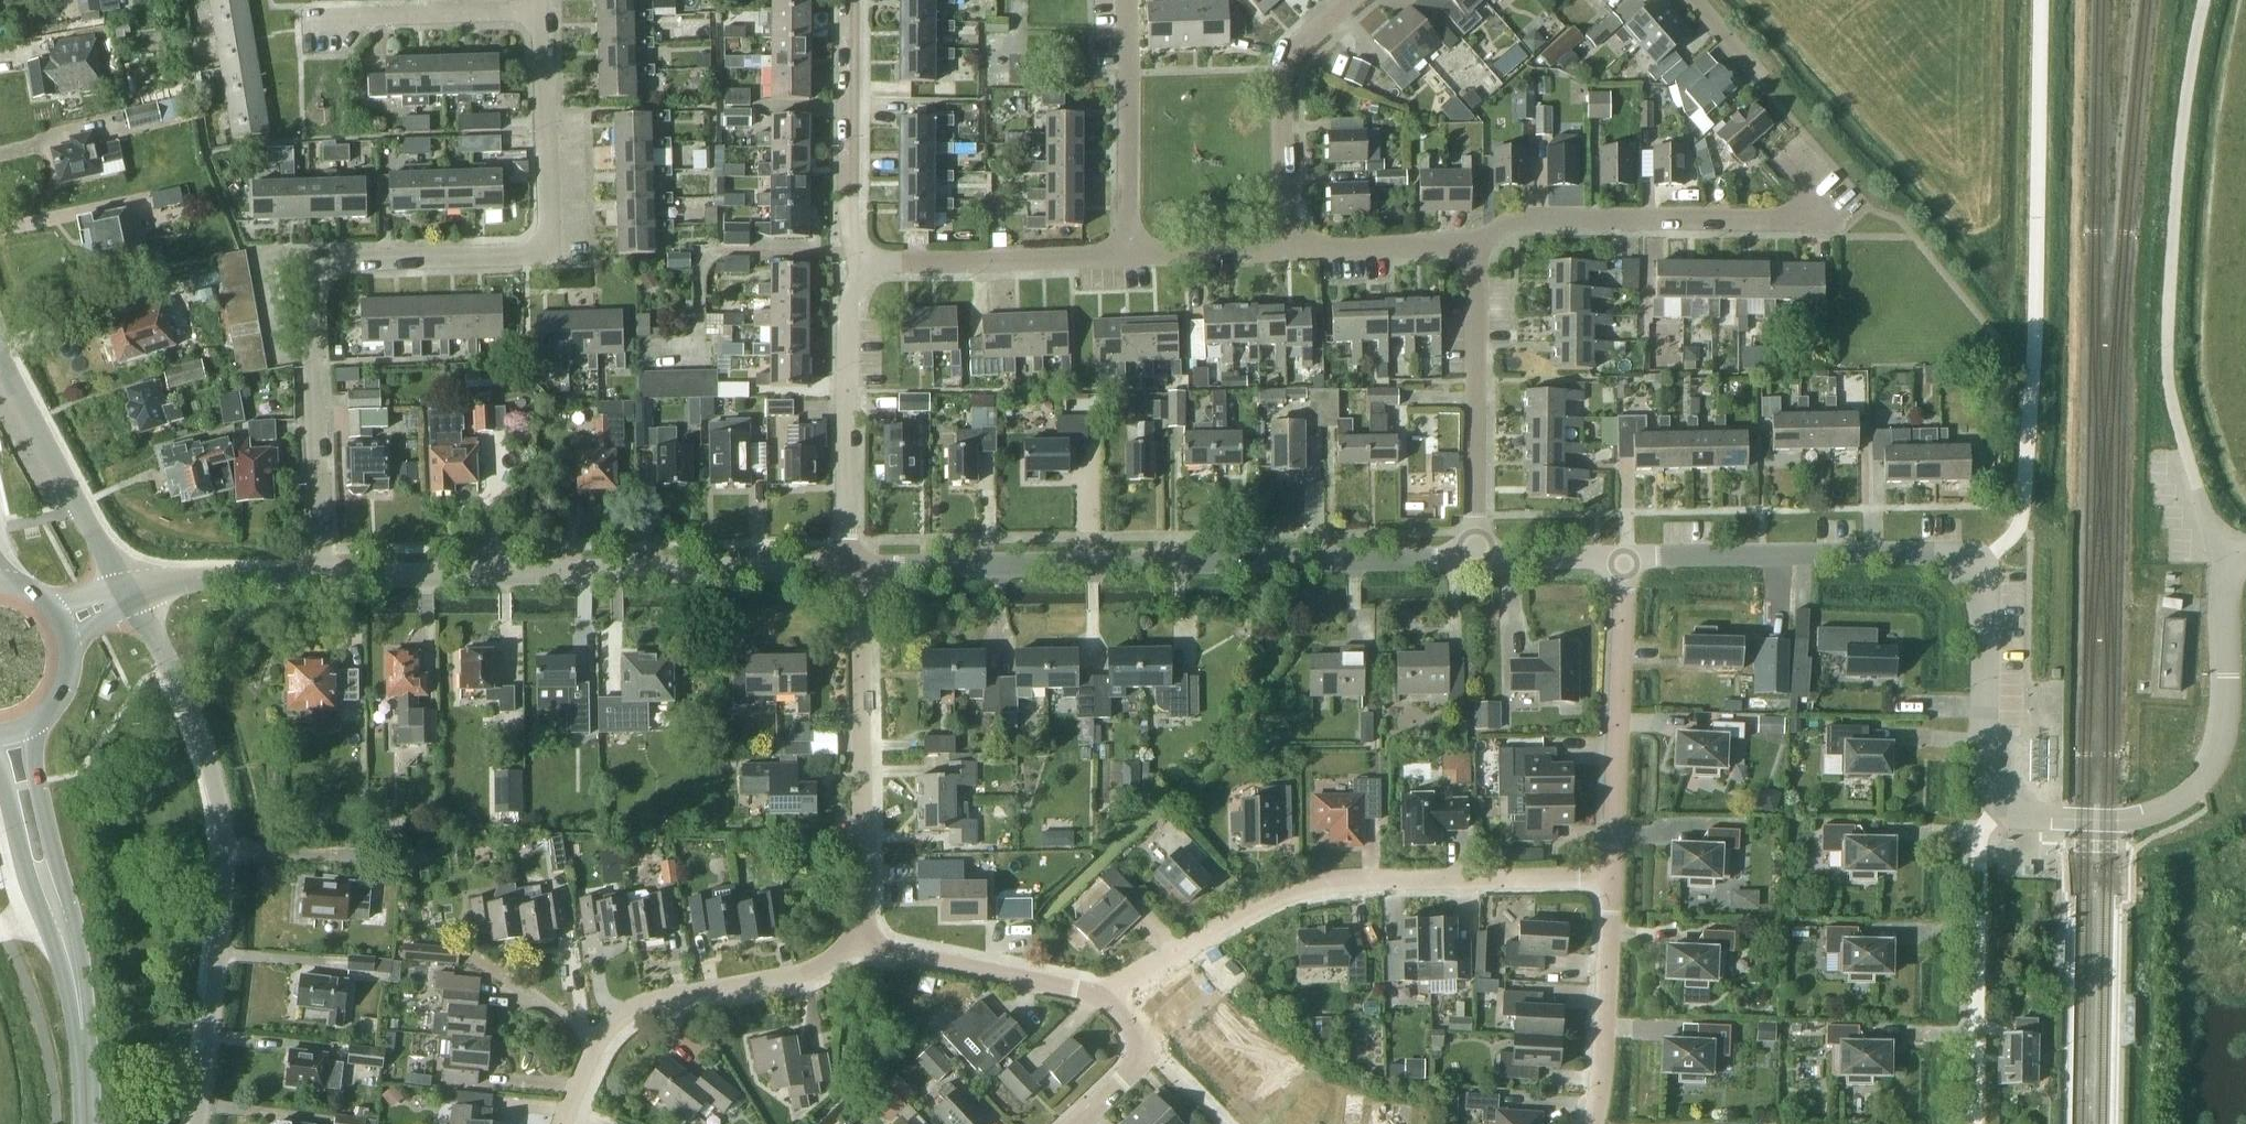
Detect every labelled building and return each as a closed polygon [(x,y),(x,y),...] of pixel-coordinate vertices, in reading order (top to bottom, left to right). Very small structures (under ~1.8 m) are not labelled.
[(66,17),(81,14),(83,23),(100,20),(99,12),(102,11),(100,0),(62,0),(66,17)] [(215,35),(251,29),(246,0),(211,0),(209,0),(215,35)] [(597,15),(633,15),(633,11),(633,0),(597,0),(597,15)] [(772,9),(809,9),(809,0),(772,0),(772,9)] [(900,24),(934,24),(934,21),(934,5),(954,5),(954,0),(900,0),(900,24)] [(1146,4),(1148,49),(1175,48),(1173,3),(1173,0),(1163,0),(1163,4),(1146,4)] [(1279,0),(1248,0),(1262,15),(1279,0)] [(1480,0),(1446,0),(1449,3),(1440,12),(1463,37),(1480,20),(1472,12),(1483,2),(1480,0)] [(1674,16),(1659,0),(1655,0),(1614,35),(1621,43),(1631,35),(1640,46),(1674,16)] [(1226,1),(1200,2),(1202,47),(1229,46),(1227,1),(1226,1)] [(1185,3),(1173,3),(1175,48),(1202,47),(1200,2),(1185,3)] [(772,39),(809,39),(809,9),(772,9),(772,27),(763,26),(762,39),(772,39)] [(1408,9),(1390,26),(1421,58),(1438,42),(1446,50),(1456,41),(1433,17),(1424,26),(1408,9)] [(633,15),(597,15),(598,42),(633,42),(633,39),(633,22),(653,21),(653,11),(633,11),(633,15)] [(1622,25),(1613,14),(1585,37),(1594,48),(1622,25)] [(1674,16),(1640,46),(1656,64),(1646,72),(1655,82),(1667,71),(1672,77),(1686,66),(1672,50),(1690,35),(1674,16)] [(996,18),(986,18),(986,33),(1007,33),(1007,19),(996,18)] [(933,53),(933,50),(933,32),(954,32),(954,21),(934,21),(934,24),(900,24),(900,53),(933,53)] [(1421,58),(1390,26),(1372,43),(1388,60),(1378,69),(1400,94),(1419,76),(1411,67),(1421,58)] [(744,27),(725,27),(725,39),(744,39),(744,27)] [(215,35),(221,70),(257,64),(251,29),(215,35)] [(1532,31),(1522,40),(1532,52),(1535,49),(1545,41),(1536,32),(1532,31)] [(1567,34),(1541,55),(1550,66),(1576,44),(1575,43),(1568,35),(1567,34)] [(102,91),(94,38),(46,45),(48,59),(40,60),(40,64),(28,66),(33,99),(55,96),(55,93),(62,92),(62,95),(65,97),(73,96),(78,91),(80,91),(81,94),(102,91)] [(634,70),(634,67),(634,49),(653,48),(653,38),(633,39),(633,42),(598,42),(599,71),(634,70)] [(809,39),(772,39),(772,58),(760,57),(760,69),(772,69),(772,70),(809,69),(809,39)] [(933,53),(900,53),(899,81),(934,82),(934,60),(954,61),(954,50),(933,50),(933,53)] [(469,58),(470,97),(471,103),(485,103),(484,97),(499,96),(498,57),(469,58)] [(744,70),(744,57),(725,57),(725,70),(744,70)] [(471,104),(471,103),(470,97),(469,58),(442,59),(443,98),(457,97),(458,105),(471,104)] [(1513,70),(1502,58),(1492,66),(1502,79),(1513,70)] [(402,107),(415,107),(414,59),(386,60),(386,75),(368,75),(369,99),(387,98),(387,99),(402,98),(402,107)] [(442,59),(414,59),(415,107),(429,107),(429,98),(443,98),(442,59)] [(1367,69),(1351,62),(1343,82),(1359,89),(1367,69)] [(221,70),(227,105),(263,99),(257,64),(221,70)] [(1730,79),(1717,64),(1703,77),(1692,64),(1674,80),(1676,86),(1668,88),(1675,110),(1683,108),(1684,113),(1694,104),(1704,116),(1705,116),(1735,90),(1727,82),(1730,79)] [(634,70),(599,71),(599,100),(635,99),(634,77),(655,76),(654,66),(634,67),(634,70)] [(809,99),(809,69),(772,70),(771,99),(809,99)] [(708,79),(691,79),(691,90),(708,90),(708,79)] [(1534,120),(1534,88),(1517,88),(1517,120),(1534,120)] [(750,90),(724,90),(724,105),(749,105),(750,90)] [(1481,102),(1471,90),(1462,98),(1471,110),(1481,102)] [(1064,106),(1064,92),(1053,92),(1052,105),(1064,106)] [(1610,93),(1587,93),(1587,119),(1610,120),(1610,93)] [(1474,117),(1453,95),(1439,108),(1451,121),(1469,122),(1474,117)] [(130,131),(147,127),(162,123),(189,117),(184,98),(158,104),(125,112),(130,131)] [(263,99),(227,105),(233,140),(269,134),(263,99)] [(1652,128),(1652,102),(1639,102),(1640,128),(1652,128)] [(1772,125),(1752,104),(1742,113),(1741,112),(1732,120),(1733,121),(1717,136),(1736,157),(1742,163),(1745,164),(1755,155),(1755,152),(1749,145),(1772,125)] [(1552,107),(1535,107),(1535,136),(1552,136),(1552,107)] [(750,111),(724,111),(724,127),(750,127),(750,111)] [(614,118),(615,145),(650,144),(650,141),(650,124),(669,123),(669,112),(649,113),(649,116),(614,118)] [(471,116),(471,132),(500,131),(499,115),(471,116)] [(899,119),(899,148),(933,148),(933,145),(934,127),(953,127),(953,116),(932,115),(932,119),(899,119)] [(1026,147),(1046,147),(1046,145),(1082,145),(1082,115),(1046,116),(1046,135),(1026,135),(1026,147)] [(471,132),(471,116),(458,116),(458,132),(471,132)] [(1705,116),(1704,116),(1685,134),(1694,143),(1713,125),(1705,116)] [(428,117),(416,118),(416,133),(429,133),(428,117)] [(771,117),(771,133),(756,133),(756,147),(771,147),(808,147),(808,117),(771,117)] [(416,133),(416,118),(403,118),(403,134),(416,133)] [(1362,133),(1360,133),(1349,134),(1331,134),(1327,134),(1328,163),(1366,162),(1365,133),(1362,134),(1362,133)] [(93,150),(90,135),(72,140),(74,147),(53,152),(61,184),(100,174),(99,168),(123,162),(118,143),(93,150)] [(1574,136),(1556,136),(1547,145),(1546,150),(1546,187),(1575,186),(1575,150),(1574,136)] [(472,139),(472,154),(500,154),(499,138),(472,139)] [(459,154),(472,154),(472,139),(459,139),(459,154)] [(416,141),(417,156),(429,155),(430,140),(416,141)] [(651,168),(671,167),(670,150),(670,140),(650,141),(650,144),(615,145),(616,172),(651,171),(651,168)] [(404,156),(417,156),(416,141),(404,141),(404,156)] [(954,145),(933,145),(933,148),(899,148),(899,175),(933,175),(933,172),(933,155),(954,155),(954,145)] [(1047,173),(1082,173),(1082,145),(1046,145),(1046,147),(1046,162),(1026,163),(1026,175),(1047,175),(1047,173)] [(336,163),(335,147),(322,148),(323,164),(336,163)] [(335,147),(336,163),(349,163),(349,147),(335,147)] [(744,178),(744,165),(724,165),(723,147),(714,148),(715,177),(744,178)] [(758,178),(771,179),(771,178),(808,178),(808,147),(771,147),(771,165),(758,165),(758,178)] [(281,149),(281,165),(294,164),(293,148),(281,149)] [(281,165),(281,149),(268,149),(268,165),(281,165)] [(1629,149),(1600,149),(1600,186),(1628,187),(1629,149)] [(1682,185),(1681,149),(1653,149),(1653,186),(1682,185)] [(1522,187),(1522,150),(1493,150),(1493,187),(1522,187)] [(1707,150),(1694,153),(1701,178),(1713,174),(1707,150)] [(706,170),(706,152),(693,152),(694,171),(706,170)] [(1443,212),(1443,173),(1427,173),(1426,159),(1417,159),(1418,212),(1443,212)] [(1460,173),(1443,173),(1443,212),(1470,212),(1470,159),(1459,159),(1460,173)] [(1384,171),(1384,162),(1366,162),(1366,171),(1384,171)] [(390,214),(418,214),(417,166),(404,167),(403,176),(389,177),(390,214)] [(418,214),(446,213),(445,175),(430,175),(430,166),(417,166),(418,214)] [(671,178),(671,167),(651,168),(651,171),(616,172),(617,201),(652,199),(652,196),(651,178),(671,178)] [(309,182),(310,221),(338,220),(336,181),(337,181),(337,170),(323,170),(324,182),(309,182)] [(1406,186),(1406,171),(1375,172),(1375,187),(1406,186)] [(953,172),(933,172),(933,175),(899,175),(899,203),(933,203),(933,200),(933,182),(953,183),(953,172)] [(500,173),(473,174),(474,212),(501,211),(500,173)] [(1082,200),(1082,173),(1047,173),(1047,175),(1047,191),(1027,191),(1027,202),(1047,202),(1047,200),(1082,200)] [(474,212),(473,174),(445,175),(446,213),(474,212)] [(771,208),(807,208),(808,178),(771,178),(771,179),(771,195),(757,195),(757,207),(771,208)] [(336,181),(338,220),(366,219),(365,181),(337,181),(336,181)] [(282,222),(310,221),(309,182),(281,183),(282,222)] [(282,222),(281,183),(252,184),(253,223),(282,222)] [(1366,216),(1366,187),(1329,187),(1329,216),(1366,216)] [(184,208),(181,193),(153,198),(156,212),(184,208)] [(617,201),(618,227),(653,226),(653,223),(652,205),(672,205),(672,195),(652,196),(652,199),(617,201)] [(743,207),(743,195),(724,195),(724,207),(743,207)] [(933,203),(899,203),(899,232),(933,233),(933,211),(953,211),(953,200),(933,200),(933,203)] [(1047,200),(1047,202),(1047,218),(1026,219),(1026,231),(1048,231),(1048,229),(1082,228),(1082,200),(1047,200)] [(1401,205),(1396,208),(1395,213),(1401,217),(1405,215),(1406,209),(1401,205)] [(718,208),(705,208),(706,225),(719,224),(718,208)] [(807,238),(807,208),(771,208),(771,225),(755,224),(755,232),(771,238),(807,238)] [(134,256),(125,212),(77,222),(83,248),(85,247),(89,266),(102,263),(104,272),(106,274),(116,272),(119,267),(118,259),(134,256)] [(673,222),(653,223),(653,226),(618,227),(619,256),(654,254),(653,233),(673,232),(673,222)] [(749,229),(724,229),(724,246),(748,246),(749,229)] [(217,258),(219,270),(247,265),(245,253),(217,258)] [(690,254),(667,253),(667,275),(690,275),(690,254)] [(749,258),(723,257),(723,273),(748,274),(749,258)] [(1626,257),(1626,284),(1646,284),(1647,257),(1626,257)] [(1585,290),(1585,274),(1604,274),(1604,264),(1548,264),(1548,290),(1550,290),(1585,290)] [(1682,300),(1683,265),(1655,264),(1654,299),(1651,299),(1651,319),(1663,319),(1663,300),(1679,300),(1682,300)] [(219,270),(221,281),(249,276),(247,265),(219,270)] [(1711,265),(1683,265),(1682,300),(1679,300),(1679,319),(1690,319),(1691,300),(1707,300),(1710,300),(1711,265)] [(1719,300),(1735,300),(1738,300),(1738,265),(1711,265),(1710,300),(1707,300),(1707,320),(1719,320),(1719,300)] [(1766,301),(1766,266),(1738,265),(1738,300),(1735,300),(1734,320),(1746,320),(1747,301),(1763,301),(1766,301)] [(770,297),(808,297),(808,267),(771,266),(771,286),(761,286),(760,296),(770,297)] [(1774,301),(1794,301),(1795,266),(1766,266),(1766,301),(1763,301),(1763,320),(1774,320),(1774,301)] [(1823,266),(1795,266),(1794,301),(1814,301),(1814,321),(1826,321),(1826,300),(1823,300),(1823,266)] [(659,286),(651,272),(640,278),(648,291),(659,286)] [(223,293),(252,288),(249,276),(221,281),(223,293)] [(254,300),(252,288),(223,293),(226,305),(254,300)] [(1585,290),(1550,290),(1550,317),(1554,317),(1588,317),(1588,316),(1588,299),(1611,299),(1611,290),(1585,290)] [(474,340),(476,340),(495,339),(495,356),(505,356),(505,338),(502,338),(501,296),(473,297),(474,340)] [(473,297),(445,298),(447,341),(449,341),(467,340),(468,357),(477,357),(476,340),(474,340),(473,297)] [(807,327),(808,297),(770,297),(770,313),(753,313),(753,328),(770,329),(770,326),(807,327)] [(445,298),(418,299),(419,341),(421,341),(440,341),(440,357),(449,357),(449,341),(447,341),(445,298)] [(391,343),(393,343),(412,342),(412,359),(422,358),(421,341),(419,341),(418,299),(390,300),(391,343)] [(256,311),(254,300),(226,305),(228,316),(256,311)] [(391,343),(390,300),(362,300),(363,343),(384,342),(384,359),(394,359),(393,343),(391,343)] [(1413,356),(1413,338),(1412,301),(1384,302),(1384,305),(1386,305),(1387,339),(1402,338),(1403,356),(1413,356)] [(1412,301),(1413,338),(1429,337),(1429,355),(1440,355),(1438,301),(1412,301)] [(176,346),(163,304),(145,310),(144,308),(121,315),(121,317),(106,322),(119,364),(176,346)] [(1386,305),(1384,305),(1359,306),(1360,343),(1377,342),(1378,365),(1388,365),(1387,339),(1386,305)] [(1361,366),(1360,343),(1359,306),(1331,307),(1332,344),(1350,343),(1350,366),(1361,366)] [(1232,363),(1231,345),(1229,307),(1202,308),(1203,321),(1189,322),(1190,361),(1204,360),(1204,346),(1222,345),(1223,363),(1232,363)] [(1256,307),(1229,307),(1231,345),(1249,345),(1249,362),(1259,362),(1258,346),(1257,346),(1256,309),(1256,307)] [(1282,308),(1256,309),(1257,346),(1258,346),(1274,346),(1275,369),(1284,369),(1283,346),(1282,312),(1282,308)] [(956,309),(929,310),(931,353),(933,353),(952,352),(952,368),(961,367),(961,350),(958,350),(956,309)] [(934,369),(933,353),(931,353),(929,310),(900,311),(902,354),(924,353),(924,369),(934,369)] [(258,323),(256,311),(228,316),(230,328),(258,323)] [(1309,311),(1282,312),(1283,346),(1301,345),(1302,368),(1311,368),(1309,311)] [(622,312),(593,313),(595,356),(598,356),(616,355),(616,371),(626,371),(626,353),(623,353),(622,312)] [(567,357),(571,357),(588,356),(589,372),(599,371),(598,356),(595,356),(593,313),(566,314),(567,357)] [(567,357),(566,314),(537,315),(538,358),(560,357),(561,372),(571,372),(571,357),(567,357)] [(1041,357),(1043,357),(1061,356),(1061,373),(1072,372),(1071,355),(1069,355),(1067,314),(1040,315),(1041,357)] [(650,337),(649,315),(636,315),(637,337),(650,337)] [(706,326),(723,326),(743,326),(743,315),(723,315),(706,315),(706,326)] [(1013,358),(1015,358),(1033,357),(1034,374),(1044,374),(1043,357),(1041,357),(1040,315),(1012,316),(1013,358)] [(1013,358),(1012,316),(983,317),(985,358),(1006,358),(1007,374),(1016,374),(1015,358),(1013,358)] [(1588,317),(1554,317),(1554,343),(1610,343),(1590,343),(1590,326),(1610,326),(1610,316),(1588,316),(1588,317)] [(1177,318),(1149,320),(1151,362),(1153,362),(1171,361),(1172,377),(1182,377),(1181,359),(1179,359),(1177,318)] [(1151,362),(1149,320),(1121,321),(1123,363),(1125,363),(1143,362),(1144,378),(1154,378),(1153,362),(1151,362)] [(1126,379),(1125,363),(1123,363),(1121,321),(1093,322),(1094,364),(1116,363),(1116,380),(1126,379)] [(232,339),(260,335),(258,323),(230,328),(232,339)] [(723,326),(706,326),(706,336),(722,337),(723,326)] [(770,357),(807,357),(807,327),(770,326),(770,329),(770,346),(753,345),(753,357),(770,357)] [(262,346),(260,335),(232,339),(234,351),(262,346)] [(1610,343),(1554,343),(1554,370),(1591,370),(1591,353),(1610,352),(1610,343)] [(1625,343),(1612,343),(1612,356),(1625,356),(1625,343)] [(742,346),(722,345),(722,357),(742,357),(742,346)] [(265,358),(262,346),(234,351),(236,363),(265,358)] [(1697,348),(1684,348),(1684,361),(1697,361),(1697,348)] [(1743,372),(1745,352),(1725,350),(1723,371),(1743,372)] [(807,357),(770,357),(769,375),(756,374),(756,386),(769,386),(807,387),(807,357)] [(267,370),(265,358),(236,363),(239,376),(267,370)] [(206,380),(201,362),(164,372),(169,390),(206,380)] [(1388,365),(1377,366),(1378,379),(1388,379),(1388,365)] [(1209,388),(1208,369),(1193,369),(1193,388),(1209,388)] [(705,398),(717,398),(718,384),(718,370),(704,371),(705,398)] [(666,399),(679,399),(679,371),(665,372),(666,399)] [(692,399),(691,371),(679,371),(679,399),(692,399)] [(704,371),(691,371),(692,399),(705,398),(704,371)] [(640,400),(654,400),(653,372),(639,372),(640,400)] [(654,400),(666,399),(665,372),(653,372),(654,400)] [(1167,375),(1154,375),(1155,386),(1167,386),(1167,375)] [(1310,428),(1324,428),(1323,389),(1323,376),(1313,376),(1314,389),(1310,390),(1310,428)] [(1245,377),(1232,377),(1232,378),(1232,387),(1245,387),(1245,377)] [(1232,387),(1232,378),(1220,378),(1221,387),(1232,387)] [(380,409),(379,380),(363,381),(364,392),(348,392),(348,410),(380,409)] [(179,403),(168,406),(160,382),(128,392),(131,402),(127,410),(130,419),(139,423),(142,434),(184,421),(179,403)] [(747,384),(718,384),(717,398),(748,398),(747,384)] [(1307,400),(1306,389),(1258,390),(1258,406),(1285,405),(1285,400),(1307,400)] [(1337,465),(1366,465),(1366,439),(1352,439),(1352,419),(1338,419),(1338,389),(1323,389),(1324,428),(1337,428),(1337,465)] [(1369,439),(1366,439),(1366,465),(1396,465),(1396,439),(1386,439),(1386,415),(1384,415),(1384,406),(1398,406),(1398,390),(1368,390),(1368,406),(1369,439)] [(246,421),(240,391),(219,394),(225,425),(246,421)] [(1185,392),(1168,392),(1167,428),(1185,428),(1185,392)] [(1212,410),(1212,466),(1241,466),(1241,434),(1225,434),(1225,392),(1212,392),(1212,410)] [(1524,393),(1524,419),(1562,419),(1562,402),(1581,402),(1581,393),(1524,393)] [(930,395),(898,394),(898,413),(930,413),(930,395)] [(1166,420),(1166,397),(1152,398),(1152,420),(1166,420)] [(793,415),(792,399),(767,400),(767,416),(793,415)] [(1797,399),(1797,417),(1800,417),(1800,452),(1828,451),(1827,417),(1825,417),(1807,417),(1807,399),(1797,399)] [(1827,417),(1828,451),(1856,451),(1856,416),(1835,417),(1835,399),(1824,399),(1825,417),(1827,417)] [(1772,452),(1800,452),(1800,417),(1797,417),(1780,418),(1779,400),(1761,400),(1761,419),(1771,419),(1772,452)] [(633,419),(633,401),(597,402),(597,431),(596,453),(579,453),(580,489),(615,489),(614,452),(612,452),(612,448),(625,448),(624,419),(633,419)] [(652,429),(652,401),(636,401),(636,429),(652,429)] [(493,432),(493,407),(476,407),(476,432),(493,432)] [(450,411),(450,409),(438,409),(438,412),(428,412),(429,432),(430,432),(431,445),(430,445),(432,494),(454,493),(454,485),(477,484),(476,457),(478,457),(478,440),(461,441),(461,431),(464,431),(463,411),(450,411)] [(389,424),(389,410),(348,411),(348,439),(373,439),(373,425),(389,424)] [(1184,466),(1212,466),(1212,410),(1205,410),(1205,424),(1197,424),(1197,435),(1184,435),(1184,466)] [(1633,417),(1617,417),(1617,419),(1617,446),(1617,452),(1634,452),(1634,471),(1662,470),(1661,436),(1659,436),(1647,436),(1646,417),(1633,417)] [(1689,435),(1690,470),(1717,469),(1716,435),(1714,435),(1697,435),(1696,417),(1686,417),(1686,435),(1689,435)] [(1716,435),(1717,469),(1745,469),(1745,434),(1724,435),(1724,417),(1714,417),(1714,435),(1716,435)] [(1088,418),(1059,418),(1059,443),(1025,443),(1024,483),(1044,483),(1045,473),(1069,473),(1069,445),(1088,445),(1088,418)] [(1659,418),(1659,436),(1661,436),(1662,470),(1690,470),(1689,435),(1686,435),(1669,436),(1669,418),(1659,418)] [(1562,419),(1524,419),(1524,446),(1562,446),(1562,428),(1581,428),(1581,419),(1562,419)] [(1617,419),(1600,419),(1601,446),(1617,446),(1617,419)] [(276,421),(250,421),(251,441),(257,441),(277,441),(276,421)] [(711,425),(712,486),(714,486),(747,486),(748,486),(747,421),(727,421),(727,424),(711,425)] [(1154,423),(1138,423),(1137,444),(1127,444),(1127,481),(1155,481),(1155,444),(1153,444),(1154,423)] [(1867,434),(1867,423),(1857,423),(1858,434),(1867,434)] [(1304,471),(1304,425),(1272,425),(1271,471),(1304,471)] [(813,449),(813,426),(800,427),(800,449),(785,449),(786,486),(816,485),(815,449),(813,449)] [(920,448),(920,428),(885,429),(885,484),(917,484),(916,448),(920,448)] [(676,448),(676,429),(658,430),(659,484),(677,484),(680,486),(686,486),(687,484),(693,484),(693,447),(676,448)] [(996,454),(996,429),(987,429),(982,429),(982,432),(957,432),(957,448),(949,448),(949,484),(977,484),(977,453),(996,454)] [(1884,483),(1913,482),(1912,448),(1909,448),(1909,429),(1872,430),(1873,450),(1884,449),(1884,483)] [(1940,447),(1937,447),(1937,429),(1909,429),(1909,448),(1912,448),(1913,482),(1940,481),(1940,447)] [(1937,429),(1937,447),(1940,447),(1940,481),(1969,481),(1968,446),(1947,447),(1947,429),(1937,429)] [(235,461),(234,461),(229,439),(202,446),(201,444),(194,446),(193,441),(161,449),(163,454),(159,455),(164,473),(166,472),(172,499),(182,496),(184,504),(214,497),(213,494),(235,489),(228,463),(235,461)] [(251,451),(250,440),(236,441),(239,502),(274,501),(273,473),(279,472),(278,450),(251,451)] [(389,488),(388,445),(347,446),(348,490),(355,497),(363,497),(370,490),(370,481),(374,481),(374,489),(389,488)] [(1581,445),(1562,446),(1524,446),(1525,471),(1527,471),(1562,471),(1562,456),(1581,456),(1581,445)] [(1443,473),(1443,459),(1432,459),(1433,473),(1443,473)] [(414,467),(414,463),(400,463),(401,482),(422,481),(421,467),(414,467)] [(1562,472),(1562,471),(1527,471),(1528,499),(1564,498),(1564,481),(1587,481),(1587,472),(1562,472)] [(2185,621),(2163,619),(2158,691),(2180,692),(2185,621)] [(1683,638),(1682,668),(1742,669),(1743,639),(1716,639),(1716,628),(1694,628),(1693,638),(1683,638)] [(1817,628),(1817,647),(1845,647),(1845,676),(1896,678),(1896,647),(1870,647),(1870,630),(1817,628)] [(1765,640),(1764,683),(1773,683),(1773,698),(1786,698),(1787,641),(1765,640)] [(1795,640),(1793,657),(1806,659),(1808,641),(1795,640)] [(1578,702),(1577,645),(1541,645),(1541,662),(1512,662),(1512,691),(1541,690),(1541,703),(1578,702)] [(1447,660),(1447,646),(1426,647),(1426,655),(1395,656),(1396,695),(1446,694),(1447,702),(1464,702),(1463,660),(1447,660)] [(1362,696),(1362,648),(1339,648),(1339,657),(1309,657),(1310,697),(1362,696)] [(474,652),(474,650),(463,650),(463,675),(460,675),(460,691),(486,691),(486,702),(500,702),(500,713),(514,713),(513,689),(500,689),(500,677),(498,677),(497,652),(474,652)] [(1093,678),(1093,718),(1097,718),(1109,718),(1109,698),(1123,698),(1123,689),(1139,688),(1139,650),(1109,650),(1109,678),(1093,678)] [(1139,650),(1139,688),(1146,688),(1154,688),(1154,697),(1154,704),(1156,708),(1158,710),(1161,712),(1163,713),(1170,713),(1170,717),(1187,717),(1186,714),(1199,714),(1199,701),(1187,701),(1186,700),(1186,676),(1170,677),(1169,665),(1169,650),(1139,650)] [(403,651),(395,651),(393,654),(388,654),(388,695),(398,695),(398,727),(399,744),(436,746),(436,711),(417,712),(417,695),(425,695),(425,676),(420,676),(419,653),(405,654),(403,651)] [(1077,719),(1093,718),(1093,678),(1076,678),(1076,651),(1045,652),(1046,690),(1062,690),(1061,699),(1077,698),(1077,719)] [(1000,713),(999,679),(983,679),(983,652),(953,653),(954,691),(969,691),(969,700),(983,700),(983,713),(1000,713)] [(999,679),(1000,713),(1016,713),(1016,705),(1016,699),(1031,699),(1030,690),(1033,690),(1046,690),(1045,652),(1015,652),(1015,674),(1015,679),(999,679)] [(937,691),(954,691),(953,653),(923,653),(923,701),(938,701),(937,691)] [(671,700),(672,657),(625,658),(625,695),(625,700),(617,700),(600,700),(600,733),(631,733),(630,719),(648,719),(647,700),(661,700),(671,700)] [(775,697),(775,658),(746,658),(746,666),(732,666),(733,707),(747,706),(747,697),(775,697)] [(775,658),(775,697),(797,697),(797,714),(810,714),(810,695),(805,695),(804,658),(775,658)] [(536,689),(536,712),(537,712),(537,704),(564,704),(565,712),(565,736),(566,736),(566,734),(587,734),(587,736),(588,736),(588,711),(587,685),(574,685),(574,660),(536,660),(536,689)] [(335,670),(335,661),(289,661),(289,689),(285,691),(286,703),(289,704),(289,708),(335,708),(335,699),(357,699),(357,670),(335,670)] [(1791,683),(1790,697),(1808,699),(1809,685),(1791,683)] [(1724,701),(1724,711),(1742,712),(1742,701),(1724,701)] [(1500,704),(1474,704),(1474,730),(1500,730),(1500,704)] [(1360,745),(1373,745),(1373,740),(1373,718),(1373,714),(1359,714),(1359,718),(1360,740),(1360,745)] [(1784,719),(1758,717),(1757,733),(1783,735),(1784,719)] [(1745,725),(1713,723),(1712,737),(1679,736),(1678,766),(1695,767),(1695,776),(1718,777),(1718,768),(1730,769),(1731,740),(1744,741),(1745,725)] [(1825,723),(1825,752),(1841,753),(1841,757),(1841,768),(1847,768),(1847,775),(1867,776),(1867,768),(1888,769),(1888,762),(1894,762),(1894,741),(1889,741),(1889,739),(1862,739),(1856,739),(1856,723),(1825,723)] [(924,737),(924,754),(948,754),(950,754),(955,754),(955,749),(955,737),(924,737)] [(1482,749),(1482,740),(1468,740),(1469,750),(1482,749)] [(779,756),(797,756),(797,755),(810,755),(810,743),(784,743),(784,756),(779,756)] [(1513,797),(1572,796),(1571,766),(1551,766),(1551,748),(1505,749),(1497,749),(1497,798),(1505,798),(1513,798),(1513,797)] [(797,764),(797,756),(779,756),(779,764),(742,765),(741,797),(769,797),(769,815),(816,814),(816,785),(797,785),(797,764)] [(917,778),(917,804),(954,804),(954,785),(975,785),(975,761),(948,762),(949,776),(945,777),(917,778)] [(1140,800),(1139,762),(1122,762),(1123,800),(1140,800)] [(523,812),(522,772),(493,773),(495,813),(505,812),(506,824),(517,823),(516,812),(523,812)] [(1381,820),(1381,780),(1353,780),(1353,797),(1315,797),(1315,828),(1331,828),(1331,846),(1362,846),(1362,820),(1381,820)] [(1781,810),(1785,790),(1766,786),(1762,806),(1781,810)] [(1291,820),(1290,787),(1261,788),(1262,801),(1242,802),(1242,815),(1231,815),(1232,833),(1243,833),(1243,847),(1274,847),(1273,821),(1291,820)] [(1437,801),(1437,796),(1402,797),(1403,830),(1406,830),(1407,845),(1438,845),(1438,830),(1465,829),(1465,801),(1437,801)] [(1513,797),(1513,798),(1514,816),(1519,816),(1519,824),(1512,824),(1513,842),(1519,842),(1553,842),(1552,826),(1573,826),(1572,796),(1513,797)] [(954,820),(954,804),(917,804),(918,832),(949,830),(950,844),(976,843),(976,820),(954,820)] [(1191,840),(1171,819),(1159,830),(1165,836),(1158,843),(1172,858),(1153,876),(1168,890),(1172,886),(1189,903),(1210,882),(1180,851),(1191,840)] [(1823,827),(1823,854),(1836,854),(1838,854),(1838,870),(1838,872),(1841,872),(1847,872),(1852,872),(1852,881),(1875,881),(1875,873),(1886,873),(1893,873),(1893,842),(1859,842),(1857,842),(1855,842),(1856,828),(1823,827)] [(1741,831),(1708,830),(1707,848),(1674,846),(1673,877),(1690,878),(1690,886),(1713,887),(1713,879),(1730,880),(1732,850),(1740,850),(1741,831)] [(1056,832),(1040,833),(1041,847),(1059,847),(1059,840),(1059,836),(1056,832)] [(568,870),(567,861),(563,836),(548,839),(553,873),(568,870)] [(680,883),(677,861),(660,864),(663,885),(680,883)] [(963,884),(963,863),(918,863),(919,901),(926,900),(927,896),(940,896),(940,920),(985,920),(984,883),(963,884)] [(2033,866),(2021,865),(2021,877),(2033,877),(2033,866)] [(1136,892),(1112,867),(1100,879),(1111,890),(1075,925),(1100,951),(1120,932),(1122,934),(1139,917),(1125,904),(1136,892)] [(334,877),(321,877),(321,883),(305,882),(303,916),(349,919),(351,919),(351,918),(368,920),(368,913),(368,910),(369,904),(382,905),(383,885),(370,884),(353,883),(353,885),(335,884),(336,878),(334,877)] [(518,906),(519,906),(518,901),(516,884),(498,887),(492,898),(472,901),(473,910),(467,911),(462,924),(472,936),(476,936),(490,934),(491,943),(522,939),(523,939),(518,906)] [(735,906),(733,886),(713,889),(710,896),(689,898),(694,934),(706,932),(706,937),(707,941),(739,937),(740,937),(735,906)] [(1737,907),(1765,907),(1765,889),(1737,889),(1737,907)] [(645,891),(624,894),(630,938),(629,938),(630,944),(663,939),(661,930),(675,928),(670,892),(649,896),(645,891)] [(740,937),(739,937),(740,943),(772,938),(771,930),(784,928),(779,892),(758,896),(759,902),(737,906),(735,906),(740,937)] [(541,904),(519,906),(518,906),(523,939),(522,939),(523,945),(553,940),(553,931),(567,929),(561,894),(541,897),(541,904)] [(630,938),(624,894),(601,896),(580,899),(585,935),(599,933),(600,942),(629,938),(630,938)] [(1429,921),(1430,963),(1430,981),(1470,980),(1469,941),(1456,941),(1455,920),(1429,921)] [(1553,921),(1535,920),(1534,925),(1521,924),(1520,944),(1507,943),(1506,968),(1539,969),(1540,956),(1566,958),(1567,927),(1553,926),(1553,921)] [(1416,964),(1430,963),(1429,921),(1402,921),(1403,942),(1389,943),(1390,982),(1416,981),(1416,964)] [(1859,930),(1827,930),(1826,956),(1840,956),(1840,974),(1851,975),(1851,983),(1873,984),(1874,975),(1891,975),(1892,944),(1859,944),(1859,930)] [(1347,954),(1347,931),(1300,932),(1301,968),(1347,967),(1348,985),(1366,984),(1365,954),(1347,954)] [(1735,933),(1703,931),(1702,950),(1670,948),(1668,979),(1684,979),(1684,988),(1707,989),(1707,981),(1724,981),(1726,952),(1734,952),(1735,933)] [(1493,933),(1477,933),(1476,974),(1492,974),(1493,933)] [(459,950),(404,944),(402,958),(458,965),(459,950)] [(393,960),(376,959),(376,958),(349,955),(348,971),(391,975),(393,960)] [(483,1040),(486,1009),(477,1008),(478,994),(454,991),(456,974),(437,972),(435,990),(444,990),(443,1011),(435,1010),(433,1035),(447,1037),(447,1038),(454,1039),(454,1038),(483,1040)] [(347,983),(301,978),(300,983),(294,987),(293,998),(298,1000),(297,1007),(330,1012),(329,1026),(342,1027),(347,983)] [(1516,1017),(1515,1036),(1561,1038),(1563,1008),(1537,1007),(1538,993),(1504,992),(1503,1016),(1516,1017)] [(983,1075),(984,1074),(998,1062),(1025,1037),(1005,1016),(999,1021),(980,1000),(942,1034),(974,1070),(976,1068),(980,1072),(983,1075)] [(1471,1018),(1448,1017),(1448,1030),(1470,1031),(1471,1018)] [(1332,1040),(1331,1018),(1313,1019),(1313,1041),(1332,1040)] [(1777,1023),(1758,1022),(1757,1042),(1776,1043),(1777,1023)] [(2044,1056),(2036,1055),(2037,1039),(2036,1039),(2036,1022),(2017,1022),(2016,1034),(2016,1039),(2005,1038),(2004,1062),(2000,1062),(2000,1084),(2035,1085),(2036,1070),(2044,1070),(2044,1056)] [(1731,1026),(1699,1025),(1698,1043),(1666,1042),(1664,1072),(1681,1073),(1681,1082),(1704,1083),(1704,1074),(1716,1075),(1717,1056),(1730,1057),(1731,1026)] [(1860,1028),(1828,1027),(1828,1046),(1833,1046),(1832,1076),(1849,1076),(1849,1085),(1872,1085),(1872,1077),(1889,1077),(1890,1046),(1860,1046),(1860,1028)] [(1443,1031),(1432,1030),(1431,1051),(1443,1051),(1443,1031)] [(1561,1038),(1515,1036),(1514,1054),(1501,1053),(1500,1078),(1533,1080),(1533,1067),(1560,1068),(1561,1038)] [(454,1038),(454,1039),(452,1060),(445,1060),(443,1081),(478,1084),(479,1071),(488,1071),(491,1040),(483,1040),(454,1038)] [(810,1109),(808,1097),(817,1095),(816,1084),(832,1082),(828,1055),(811,1057),(797,1060),(794,1040),(780,1043),(779,1038),(750,1043),(755,1076),(766,1075),(767,1077),(770,1076),(772,1086),(787,1084),(789,1100),(791,1099),(793,1111),(810,1109)] [(1090,1060),(1070,1039),(1030,1077),(1015,1062),(999,1077),(1023,1103),(1039,1087),(1037,1085),(1050,1072),(1063,1086),(1090,1060)] [(384,1051),(350,1046),(347,1064),(382,1069),(384,1051)] [(953,1068),(932,1046),(916,1061),(936,1083),(953,1068)] [(327,1056),(290,1051),(285,1086),(322,1091),(323,1088),(333,1089),(340,1090),(343,1064),(326,1062),(327,1056)] [(744,1105),(735,1097),(737,1095),(706,1071),(698,1083),(666,1059),(644,1087),(690,1122),(707,1100),(723,1112),(726,1108),(735,1116),(744,1105)] [(1406,1063),(1406,1079),(1423,1079),(1424,1063),(1406,1063)] [(916,1095),(896,1074),(887,1082),(907,1104),(916,1095)] [(424,1078),(423,1088),(431,1089),(432,1079),(424,1078)] [(948,1083),(938,1094),(945,1101),(936,1110),(949,1123),(983,1123),(986,1121),(957,1090),(955,1092),(948,1083)] [(404,1099),(394,1086),(382,1096),(392,1108),(404,1099)] [(906,1107),(888,1088),(872,1103),(890,1122),(906,1107)] [(500,1104),(501,1092),(464,1091),(464,1103),(500,1104)] [(1447,1094),(1447,1107),(1458,1108),(1458,1094),(1447,1094)] [(1467,1094),(1466,1110),(1484,1111),(1483,1122),(1497,1122),(1497,1123),(1542,1123),(1543,1114),(1499,1111),(1500,1096),(1467,1094)] [(1148,1123),(1199,1123),(1180,1103),(1170,1112),(1154,1095),(1136,1112),(1148,1123)] [(369,1117),(370,1108),(356,1107),(355,1116),(369,1117)] [(495,1111),(452,1107),(451,1123),(494,1123),(495,1111)] [(857,1114),(851,1109),(843,1117),(850,1123),(853,1123),(857,1121),(857,1114)] [(1136,1112),(1124,1123),(1148,1123),(1136,1112)] [(378,1121),(336,1116),(335,1123),(378,1123),(378,1121)]
